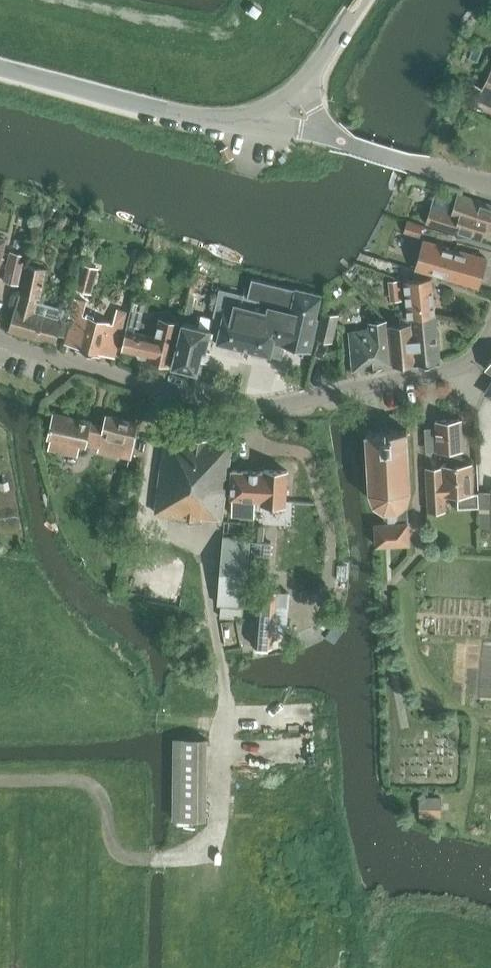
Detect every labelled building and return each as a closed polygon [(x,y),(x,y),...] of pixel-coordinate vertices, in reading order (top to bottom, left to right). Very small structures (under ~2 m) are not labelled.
[(490,107),(490,71),(483,88),(475,85),(469,97),(490,107)] [(483,241),(486,229),(490,231),(490,205),(458,194),(452,213),(432,206),(427,223),(483,241)] [(405,232),(419,236),(422,226),(408,222),(405,232)] [(417,269),(447,278),(455,249),(425,241),(417,269)] [(455,249),(447,278),(478,287),(486,258),(455,249)] [(4,279),(20,282),(26,255),(10,251),(4,279)] [(9,330),(55,343),(58,334),(66,336),(71,311),(63,309),(62,311),(36,304),(37,298),(39,298),(46,269),(26,264),(23,281),(19,293),(21,294),(18,309),(15,308),(9,330)] [(78,287),(92,291),(99,268),(84,264),(78,287)] [(405,280),(408,316),(408,317),(436,315),(432,278),(420,279),(420,271),(407,272),(408,280),(405,280)] [(214,315),(223,317),(217,341),(239,347),(271,354),(282,356),(285,344),(310,351),(318,316),(316,316),(321,295),(296,289),(252,278),(247,296),(220,289),(214,315)] [(389,281),(391,301),(402,300),(401,279),(389,281)] [(67,336),(65,344),(77,347),(77,349),(101,355),(101,354),(115,357),(126,312),(117,309),(113,323),(83,315),(86,302),(77,299),(74,311),(71,311),(66,336),(67,336)] [(317,339),(332,342),(339,315),(323,311),(317,339)] [(151,361),(169,365),(179,322),(161,318),(156,337),(134,332),(137,317),(130,315),(122,350),(136,353),(138,357),(146,359),(150,356),(152,357),(151,361)] [(210,339),(217,341),(223,317),(214,315),(213,319),(201,316),(199,326),(183,323),(172,366),(197,372),(200,361),(203,350),(206,351),(209,339),(210,339)] [(389,325),(394,365),(417,363),(418,363),(440,361),(436,315),(408,317),(408,316),(400,317),(400,324),(389,325)] [(387,320),(367,322),(368,330),(349,332),(353,371),(391,365),(388,327),(387,320)] [(86,447),(87,445),(99,447),(98,451),(131,459),(139,424),(106,416),(103,427),(91,424),(92,422),(53,413),(47,438),(86,447)] [(436,427),(427,428),(428,452),(447,451),(448,465),(443,465),(443,467),(427,468),(429,512),(446,511),(445,495),(458,494),(458,505),(479,504),(478,493),(474,493),(473,463),(462,464),(462,450),(463,450),(462,420),(436,421),(436,427)] [(408,501),(411,489),(407,430),(389,431),(366,432),(370,491),(373,503),(385,510),(386,523),(376,524),(377,546),(379,546),(379,547),(409,545),(408,544),(410,544),(409,522),(408,501)] [(155,513),(202,520),(202,517),(222,519),(232,442),(166,433),(155,513)] [(262,504),(286,505),(288,472),(264,470),(264,472),(232,471),(231,499),(233,499),(232,515),(241,516),(241,517),(255,518),(256,500),(263,500),(262,504)] [(480,492),(480,514),(490,514),(490,492),(480,492)] [(224,532),(244,534),(245,523),(224,521),(224,532)] [(253,540),(263,541),(264,526),(254,526),(253,540)] [(221,617),(237,618),(238,606),(245,607),(251,536),(223,534),(217,605),(222,605),(221,617)] [(252,567),(264,569),(266,546),(253,545),(252,567)] [(468,683),(490,683),(490,630),(467,630),(468,683)] [(174,819),(206,820),(208,739),(175,739),(174,819)] [(441,798),(419,798),(419,817),(441,817),(441,798)]
